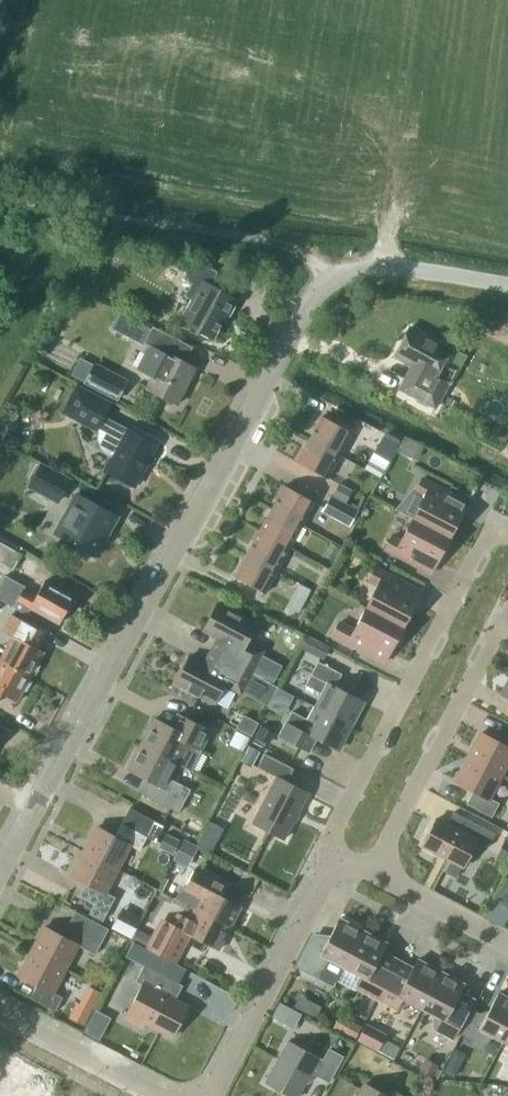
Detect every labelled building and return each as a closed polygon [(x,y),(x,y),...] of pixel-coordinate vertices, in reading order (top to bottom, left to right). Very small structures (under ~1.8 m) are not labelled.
[(109,254),(107,269),(125,272),(127,257),(109,254)] [(239,300),(212,286),(219,272),(212,268),(192,266),(185,279),(192,283),(185,295),(193,300),(182,321),(213,338),(222,322),(225,323),(239,300)] [(196,368),(166,352),(162,350),(170,334),(153,325),(144,342),(150,345),(138,368),(153,376),(147,388),(178,404),(196,368)] [(449,383),(436,376),(451,349),(410,327),(395,355),(423,370),(417,379),(416,379),(409,393),(436,408),(449,383)] [(129,379),(95,362),(83,383),(118,401),(129,379)] [(157,443),(142,436),(128,428),(127,429),(104,417),(111,404),(77,386),(64,412),(101,431),(100,434),(99,439),(101,447),(105,451),(113,455),(105,471),(134,486),(157,443)] [(340,455),(353,432),(322,415),(310,439),(340,455)] [(4,416),(0,421),(0,432),(4,436),(12,437),(17,431),(18,423),(12,417),(4,416)] [(379,430),(371,445),(388,454),(396,439),(379,430)] [(407,455),(414,440),(404,435),(397,450),(407,455)] [(328,478),(340,455),(310,439),(297,462),(328,478)] [(71,478),(47,465),(40,478),(64,491),(71,478)] [(450,537),(468,501),(423,478),(416,492),(424,496),(413,518),(450,537)] [(47,500),(52,486),(31,479),(26,493),(47,500)] [(340,483),(333,495),(346,502),(353,490),(340,483)] [(315,501),(294,490),(285,485),(272,508),(302,525),(315,501)] [(105,540),(118,516),(85,498),(77,493),(55,533),(93,554),(102,538),(105,540)] [(359,509),(331,495),(323,511),(350,525),(359,509)] [(290,547),(302,525),(272,508),(260,531),(290,547)] [(431,573),(450,537),(413,518),(402,540),(393,536),(385,549),(431,573)] [(278,570),(290,547),(260,531),(247,553),(278,570)] [(22,553),(0,541),(0,562),(13,569),(22,553)] [(342,548),(330,541),(323,554),(335,561),(342,548)] [(358,548),(347,542),(341,553),(352,559),(358,548)] [(265,593),(278,570),(247,553),(235,576),(265,593)] [(403,626),(422,591),(376,567),(369,581),(378,585),(366,607),(403,626)] [(75,596),(45,580),(36,597),(23,590),(26,586),(5,575),(0,585),(0,599),(27,614),(31,607),(60,623),(75,596)] [(300,582),(293,595),(306,602),(313,589),(300,582)] [(264,649),(248,640),(257,623),(218,602),(204,630),(219,638),(212,650),(252,671),(253,671),(261,654),(264,649)] [(384,662),(403,626),(366,607),(355,629),(340,622),(333,635),(384,662)] [(30,677),(44,651),(28,643),(36,629),(22,621),(0,660),(30,677)] [(318,641),(306,635),(300,647),(312,653),(318,641)] [(264,678),(252,671),(212,650),(205,663),(190,655),(176,682),(215,703),(224,686),(240,695),(243,690),(253,696),(264,678)] [(274,682),(283,665),(261,654),(253,671),(274,682)] [(30,677),(0,660),(0,661),(0,694),(1,693),(17,701),(30,677)] [(351,725),(364,701),(335,686),(342,673),(318,661),(306,685),(323,694),(316,707),(351,725)] [(339,749),(351,725),(316,707),(309,720),(292,711),(280,735),(303,748),(311,735),(339,749)] [(178,763),(177,764),(192,771),(212,730),(177,712),(171,726),(154,718),(141,743),(178,763)] [(242,715),(236,727),(250,735),(256,723),(242,715)] [(269,744),(275,732),(261,725),(255,737),(269,744)] [(502,774),(507,761),(507,729),(506,728),(499,741),(481,732),(469,757),(502,774)] [(170,778),(177,764),(178,763),(141,743),(128,769),(154,782),(147,796),(179,812),(191,789),(170,778)] [(260,751),(249,745),(241,762),(252,767),(260,751)] [(308,792),(294,785),(287,781),(294,768),(265,753),(258,766),(277,776),(253,822),(284,838),(308,792)] [(490,797),(502,774),(469,757),(456,781),(474,790),(467,803),(492,817),(500,802),(490,797)] [(140,850),(147,837),(156,842),(164,826),(130,808),(115,836),(97,826),(85,851),(118,868),(130,845),(140,850)] [(488,847),(496,833),(454,811),(447,824),(436,819),(423,844),(464,866),(477,841),(488,847)] [(206,822),(191,814),(184,829),(198,836),(206,822)] [(181,840),(166,833),(158,847),(173,855),(181,840)] [(506,837),(495,858),(507,865),(507,838),(506,837)] [(199,846),(184,838),(173,860),(187,867),(199,846)] [(105,892),(118,868),(85,851),(71,876),(85,883),(79,896),(94,904),(89,914),(103,921),(115,897),(105,892)] [(195,909),(230,928),(242,906),(223,896),(229,885),(196,867),(184,889),(179,891),(174,899),(195,909)] [(507,879),(496,901),(507,907),(507,879)] [(193,935),(219,949),(230,928),(195,909),(190,919),(179,913),(173,924),(161,918),(145,947),(178,964),(193,935)] [(138,926),(118,915),(111,928),(131,938),(138,926)] [(344,966),(364,930),(340,917),(326,944),(312,937),(314,933),(313,932),(296,965),(319,977),(329,958),(344,966)] [(100,924),(94,936),(69,923),(62,936),(45,926),(32,951),(65,968),(77,945),(95,954),(108,929),(100,924)] [(151,935),(138,928),(131,940),(145,947),(151,935)] [(383,951),(387,942),(364,930),(344,966),(357,973),(355,976),(356,988),(376,998),(398,959),(383,951)] [(53,992),(65,968),(32,951),(19,976),(37,985),(30,998),(55,1011),(63,997),(53,992)] [(422,1007),(441,971),(418,958),(413,967),(398,959),(377,999),(398,1010),(407,1004),(409,1001),(422,1007)] [(142,984),(124,1018),(142,1028),(146,1021),(173,1036),(188,1007),(175,1000),(183,985),(180,983),(144,964),(143,965),(135,980),(142,984)] [(441,971),(422,1007),(434,1014),(433,1017),(433,1028),(453,1039),(466,1015),(474,999),(460,992),(465,983),(441,971)] [(507,1031),(507,997),(498,992),(486,1016),(474,1010),(461,1034),(478,1043),(489,1037),(490,1035),(503,1041),(507,1031)] [(322,1005),(314,1001),(308,1013),(316,1017),(322,1005)] [(77,1002),(69,1018),(83,1025),(91,1010),(81,1004),(77,1002)] [(350,1020),(348,1024),(338,1019),(333,1027),(355,1040),(362,1026),(350,1020)] [(387,1034),(366,1023),(357,1041),(378,1051),(387,1034)] [(266,1081),(292,1095),(298,1095),(311,1072),(329,1081),(342,1056),(329,1049),(323,1060),(288,1041),(266,1081)] [(426,1058),(420,1070),(434,1077),(440,1065),(426,1058)] [(448,1062),(442,1073),(455,1079),(459,1071),(455,1065),(448,1062)] [(342,1087),(351,1086),(353,1082),(352,1078),(344,1073),(339,1082),(342,1087)] [(365,1084),(358,1095),(388,1095),(365,1084)]
